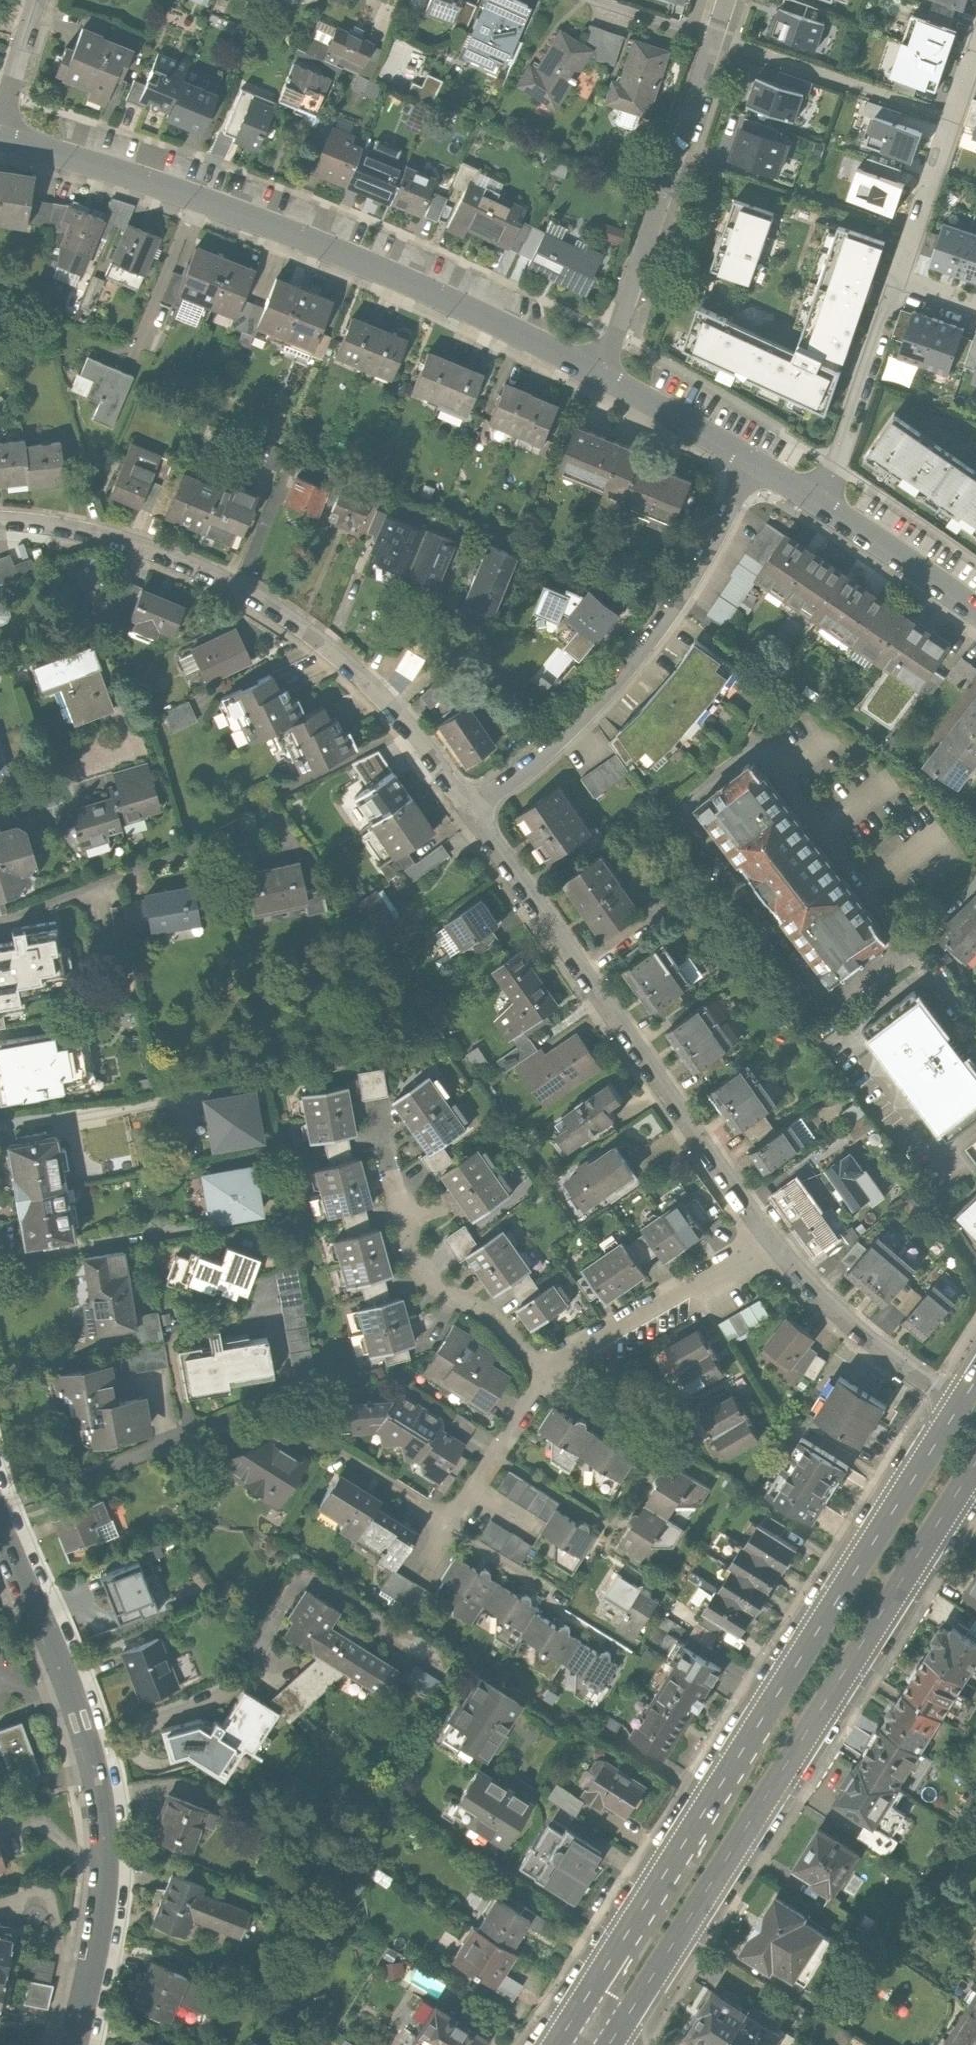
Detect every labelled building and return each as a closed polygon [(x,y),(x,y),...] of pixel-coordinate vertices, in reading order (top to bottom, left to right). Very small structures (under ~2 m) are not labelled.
[(425,13),(451,24),(460,0),(430,0),(425,13)] [(477,6),(460,0),(451,24),(466,29),(477,6)] [(509,0),(488,0),(463,59),(494,72),(498,62),(508,66),(532,10),(509,0)] [(673,1),(671,8),(683,11),(686,0),(669,0),(673,1)] [(965,10),(969,0),(937,0),(965,10)] [(828,24),(782,9),(772,38),(819,54),(828,24)] [(958,34),(912,18),(900,51),(946,67),(958,34)] [(590,26),(584,46),(593,52),(590,58),(615,66),(624,37),(590,26)] [(102,36),(82,28),(73,51),(66,48),(55,77),(90,91),(87,98),(104,105),(115,78),(119,80),(131,51),(101,38),(102,36)] [(371,46),(372,45),(336,30),(329,47),(327,52),(362,67),(364,61),(371,46)] [(530,67),(518,87),(556,111),(590,58),(593,52),(584,46),(561,32),(536,71),(530,67)] [(323,62),(327,52),(329,47),(311,39),(305,54),(323,62)] [(671,52),(636,41),(622,85),(615,82),(607,105),(649,119),(671,52)] [(381,51),(371,46),(364,61),(375,66),(381,51)] [(946,67),(900,51),(891,77),(937,93),(946,67)] [(146,105),(170,114),(182,84),(188,67),(159,55),(146,87),(140,102),(146,105)] [(295,65),(286,86),(304,94),(307,87),(324,94),(330,79),(295,65)] [(357,76),(351,90),(377,101),(383,87),(357,76)] [(757,77),(747,106),(796,122),(806,93),(757,77)] [(441,83),(431,78),(420,102),(430,107),(441,83)] [(144,110),(146,105),(140,102),(146,87),(134,82),(126,102),(144,110)] [(214,97),(182,84),(170,114),(167,120),(200,133),(214,97)] [(276,104),(242,89),(224,131),(236,136),(234,141),(256,151),(276,104)] [(923,131),(878,116),(868,142),(914,158),(923,131)] [(743,125),(731,159),(779,175),(791,141),(743,125)] [(312,173),(347,188),(362,151),(350,146),(354,137),(331,128),(312,173)] [(347,188),(390,205),(405,169),(362,151),(347,188)] [(452,186),(464,192),(469,183),(473,185),(480,171),(463,163),(452,186)] [(434,181),(405,169),(390,205),(419,217),(434,181)] [(0,171),(0,224),(25,228),(26,224),(30,201),(34,177),(0,171)] [(902,190),(857,174),(847,200),(893,216),(902,190)] [(467,230),(481,236),(499,197),(473,185),(469,183),(464,192),(447,228),(464,236),(467,230)] [(447,199),(435,194),(425,218),(437,223),(447,199)] [(520,207),(499,197),(481,236),(507,249),(518,224),(513,222),(520,207)] [(735,199),(711,269),(750,283),(775,213),(735,199)] [(126,230),(128,225),(135,207),(112,200),(103,221),(126,230)] [(69,207),(30,201),(26,224),(52,228),(49,259),(57,262),(62,244),(71,222),(64,219),(69,207)] [(89,256),(103,221),(69,207),(64,219),(71,222),(62,244),(89,256)] [(507,249),(532,260),(545,233),(520,221),(518,224),(507,249)] [(970,232),(944,223),(929,266),(956,274),(970,232)] [(126,230),(112,262),(144,276),(160,239),(128,225),(126,230)] [(797,351),(699,306),(684,349),(827,413),(841,371),(837,369),(841,359),(845,360),(885,242),(839,226),(797,351)] [(970,232),(956,274),(975,281),(975,234),(970,232)] [(585,296),(603,256),(587,248),(585,252),(545,233),(532,260),(528,269),(585,296)] [(178,297),(211,310),(230,264),(197,250),(185,279),(178,297)] [(253,273),(230,264),(211,310),(234,320),(242,300),(253,273)] [(174,305),(178,297),(185,279),(173,274),(162,300),(174,305)] [(104,282),(93,277),(81,307),(92,311),(104,282)] [(332,301),(277,279),(265,309),(258,326),(313,349),(320,334),(332,301)] [(265,309),(242,300),(234,320),(231,328),(253,337),(258,326),(265,309)] [(939,320),(913,312),(898,357),(923,366),(939,320)] [(379,331),(352,319),(334,360),(362,370),(379,331)] [(965,329),(939,320),(923,366),(949,375),(965,329)] [(406,342),(379,331),(362,370),(390,382),(406,342)] [(321,359),(330,337),(320,334),(310,355),(321,359)] [(410,395),(437,407),(454,366),(427,355),(410,395)] [(134,377),(88,357),(81,375),(94,381),(87,396),(100,402),(93,419),(111,427),(134,377)] [(481,377),(454,366),(437,407),(465,418),(481,377)] [(489,425),(517,437),(533,399),(504,388),(490,423),(489,425)] [(559,410),(533,399),(517,437),(543,448),(559,410)] [(894,414),(863,457),(975,536),(975,471),(894,414)] [(482,443),(489,425),(490,423),(479,418),(470,439),(482,443)] [(561,472),(629,499),(644,463),(647,455),(579,427),(561,472)] [(29,482),(25,447),(24,441),(0,444),(0,485),(29,482)] [(59,443),(25,447),(29,482),(30,488),(65,484),(59,443)] [(172,461),(133,444),(112,493),(151,510),(170,464),(172,461)] [(694,483),(644,463),(629,499),(627,504),(677,524),(694,483)] [(185,471),(170,464),(151,510),(166,516),(185,471)] [(313,480),(329,486),(335,473),(319,466),(313,480)] [(166,516),(202,532),(222,487),(185,471),(166,516)] [(394,474),(389,483),(397,487),(401,478),(394,474)] [(82,502),(95,498),(89,475),(76,478),(82,502)] [(331,492),(297,478),(287,505),(320,518),(331,492)] [(458,496),(461,487),(453,484),(450,493),(458,496)] [(233,491),(222,487),(202,532),(231,544),(237,532),(243,534),(259,497),(235,486),(233,491)] [(370,507),(341,495),(334,512),(341,515),(337,525),(350,531),(352,526),(358,528),(360,523),(363,525),(370,507)] [(368,535),(381,540),(390,516),(378,511),(368,535)] [(408,575),(415,556),(426,531),(390,516),(381,540),(375,553),(380,555),(377,563),(408,575)] [(724,626),(759,576),(786,536),(768,523),(732,575),(734,577),(708,615),(724,626)] [(454,543),(426,531),(415,556),(444,568),(454,543)] [(759,576),(818,617),(849,573),(789,531),(786,536),(759,576)] [(491,546),(466,604),(496,617),(521,559),(491,546)] [(89,589),(90,592),(101,628),(119,623),(112,600),(109,587),(99,553),(90,551),(67,560),(77,592),(89,589)] [(8,558),(0,561),(0,586),(33,574),(28,561),(11,567),(8,558)] [(818,617),(860,646),(891,601),(849,573),(818,617)] [(109,587),(112,600),(135,609),(143,590),(144,588),(121,579),(119,584),(109,587)] [(172,636),(184,606),(143,590),(135,609),(131,620),(138,623),(135,629),(155,637),(158,630),(172,636)] [(593,594),(570,623),(600,647),(624,619),(593,594)] [(0,597),(0,622),(2,622),(7,619),(9,616),(10,610),(8,605),(5,601),(0,597)] [(860,646),(880,660),(911,616),(891,601),(860,646)] [(952,643),(911,616),(880,660),(890,667),(921,688),(952,643)] [(234,625),(189,646),(191,650),(198,665),(205,679),(250,658),(234,625)] [(637,713),(618,731),(620,734),(636,758),(646,773),(676,745),(697,720),(717,696),(739,663),(698,637),(680,663),(644,706),(637,713)] [(114,710),(89,642),(36,662),(47,693),(62,687),(75,724),(114,710)] [(185,671),(198,665),(191,650),(178,656),(185,671)] [(962,658),(947,675),(966,690),(975,677),(975,669),(962,658)] [(891,731),(921,688),(890,667),(860,710),(891,731)] [(249,744),(283,728),(304,718),(298,704),(289,708),(274,677),(224,700),(230,714),(235,712),(249,744)] [(422,699),(431,710),(451,694),(441,682),(422,699)] [(198,721),(189,702),(163,714),(172,733),(198,721)] [(973,703),(957,724),(975,739),(975,705),(973,703)] [(326,708),(304,718),(283,728),(305,775),(357,751),(348,731),(339,736),(326,708)] [(468,708),(441,726),(467,766),(495,748),(468,708)] [(941,746),(973,770),(975,765),(975,739),(957,724),(941,746)] [(620,734),(609,744),(616,754),(624,767),(636,758),(620,734)] [(956,791),(973,770),(941,746),(924,767),(956,791)] [(629,775),(624,767),(616,754),(580,778),(594,799),(629,775)] [(159,795),(148,761),(114,772),(117,780),(110,783),(112,792),(122,821),(144,815),(140,801),(159,795)] [(759,763),(703,806),(833,983),(890,940),(759,763)] [(366,813),(374,825),(413,799),(405,787),(366,813)] [(560,788),(517,817),(549,864),(577,845),(592,835),(591,833),(560,788)] [(122,824),(122,821),(112,792),(71,805),(84,845),(109,837),(107,829),(122,824)] [(413,799),(374,825),(397,857),(407,850),(435,831),(413,799)] [(14,888),(21,878),(18,868),(29,865),(33,855),(24,825),(16,821),(0,826),(0,893),(14,888)] [(596,829),(591,833),(592,835),(577,845),(583,854),(604,840),(596,829)] [(443,845),(416,863),(403,872),(411,882),(450,855),(443,845)] [(416,863),(407,850),(397,857),(380,869),(389,882),(403,872),(416,863)] [(565,883),(605,939),(644,912),(604,856),(565,883)] [(298,863),(244,876),(252,912),(307,900),(304,889),(298,863)] [(192,885),(146,893),(147,900),(152,926),(153,931),(199,923),(192,885)] [(322,885),(304,889),(307,900),(314,932),(330,928),(330,930),(346,926),(338,888),(323,891),(322,885)] [(424,927),(414,912),(398,923),(376,889),(353,904),(384,953),(424,927)] [(956,917),(975,937),(975,898),(975,897),(956,917)] [(483,899),(446,924),(463,949),(465,948),(493,929),(500,924),(483,899)] [(129,930),(152,926),(147,900),(124,904),(129,930)] [(831,1016),(756,916),(737,930),(812,1030),(831,1016)] [(975,951),(975,937),(956,917),(936,936),(963,963),(975,951)] [(0,943),(0,1016),(35,1010),(33,998),(52,996),(49,980),(65,977),(56,921),(10,929),(12,941),(0,943)] [(500,940),(493,929),(465,948),(472,958),(500,940)] [(626,969),(640,990),(678,965),(664,944),(626,969)] [(498,967),(515,992),(539,975),(522,951),(498,967)] [(692,985),(678,965),(640,990),(654,1011),(680,993),(692,985)] [(559,1006),(539,975),(515,992),(518,996),(497,1018),(511,1039),(559,1006)] [(949,1140),(975,1119),(975,1068),(952,1036),(916,989),(864,1029),(949,1140)] [(693,1013),(680,993),(654,1011),(661,1021),(667,1017),(673,1026),(693,1013)] [(668,1030),(682,1051),(720,1025),(706,1005),(693,1013),(673,1026),(668,1030)] [(734,1046),(720,1025),(682,1051),(696,1071),(701,1069),(722,1054),(734,1046)] [(0,1045),(0,1096),(1,1105),(88,1093),(86,1080),(97,1079),(91,1032),(0,1045)] [(539,1050),(518,1065),(546,1105),(602,1066),(579,1033),(547,1055),(542,1048),(539,1050)] [(507,1073),(518,1065),(539,1050),(531,1038),(499,1061),(507,1073)] [(489,1062),(478,1046),(466,1054),(468,1057),(476,1068),(477,1070),(489,1062)] [(736,1073),(722,1054),(701,1069),(714,1088),(736,1073)] [(469,1073),(476,1068),(468,1057),(461,1062),(469,1073)] [(714,1088),(728,1109),(765,1083),(751,1063),(736,1073),(714,1088)] [(383,1070),(358,1074),(363,1101),(387,1097),(383,1070)] [(433,1077),(397,1103),(415,1128),(451,1103),(433,1077)] [(559,1134),(571,1151),(616,1119),(608,1108),(624,1097),(613,1081),(565,1115),(572,1124),(559,1134)] [(779,1104),(765,1083),(728,1109),(742,1130),(744,1128),(764,1114),(779,1104)] [(348,1088),(303,1095),(307,1118),(351,1111),(348,1088)] [(205,1101),(213,1148),(261,1140),(253,1093),(205,1101)] [(431,1151),(433,1154),(444,1146),(469,1128),(451,1103),(415,1128),(431,1151)] [(355,1135),(351,1111),(307,1118),(311,1141),(325,1139),(348,1136),(355,1135)] [(778,1134),(764,1114),(744,1128),(757,1148),(778,1134)] [(815,1138),(801,1118),(778,1134),(757,1148),(754,1150),(768,1171),(815,1138)] [(8,1140),(16,1190),(66,1182),(58,1132),(8,1140)] [(350,1146),(348,1136),(325,1139),(327,1153),(332,1167),(354,1161),(350,1146)] [(567,1181),(585,1206),(636,1170),(618,1145),(594,1162),(592,1159),(581,1167),(583,1170),(567,1181)] [(437,1181),(444,1176),(458,1166),(444,1146),(433,1154),(431,1151),(421,1158),(437,1181)] [(444,1176),(460,1198),(497,1172),(481,1150),(458,1166),(444,1176)] [(852,1152),(827,1170),(855,1209),(871,1198),(856,1177),(865,1171),(852,1152)] [(332,1167),(317,1171),(324,1194),(365,1182),(359,1159),(354,1161),(332,1167)] [(253,1167),(204,1176),(212,1222),(260,1213),(253,1167)] [(513,1195),(497,1172),(460,1198),(476,1221),(513,1195)] [(74,1235),(66,1182),(16,1190),(24,1242),(74,1235)] [(324,1194),(330,1217),(342,1213),(365,1207),(372,1205),(365,1182),(324,1194)] [(835,1239),(794,1182),(774,1196),(815,1253),(835,1239)] [(953,1217),(975,1250),(975,1194),(953,1217)] [(696,1197),(687,1203),(704,1226),(713,1220),(696,1197)] [(684,1198),(664,1213),(686,1245),(706,1231),(704,1226),(687,1203),(684,1198)] [(365,1207),(342,1213),(349,1238),(372,1231),(365,1207)] [(666,1259),(686,1245),(664,1213),(644,1227),(647,1232),(661,1252),(666,1259)] [(460,1261),(469,1255),(481,1247),(466,1225),(445,1240),(460,1261)] [(469,1255),(483,1274),(520,1249),(506,1229),(481,1247),(469,1255)] [(337,1241),(344,1264),(384,1253),(378,1230),(372,1231),(349,1238),(337,1241)] [(641,1266),(661,1252),(647,1232),(627,1246),(641,1266)] [(949,1250),(940,1238),(929,1248),(938,1259),(949,1250)] [(623,1240),(603,1254),(626,1287),(646,1273),(641,1266),(627,1246),(623,1240)] [(842,1260),(852,1268),(868,1250),(859,1241),(842,1260)] [(847,1274),(865,1290),(893,1258),(875,1242),(868,1250),(852,1268),(847,1274)] [(259,1257),(227,1245),(220,1263),(191,1253),(181,1280),(212,1291),(215,1283),(222,1286),(221,1291),(233,1296),(236,1289),(245,1293),(259,1257)] [(533,1268),(520,1249),(483,1274),(496,1294),(509,1285),(529,1271),(533,1268)] [(133,1329),(136,1328),(134,1314),(125,1250),(85,1256),(92,1301),(84,1303),(89,1336),(133,1329)] [(391,1276),(384,1253),(344,1264),(350,1288),(362,1284),(385,1278),(391,1276)] [(606,1301),(626,1287),(603,1254),(583,1268),(587,1274),(601,1294),(606,1301)] [(911,1274),(893,1258),(865,1290),(883,1305),(888,1300),(905,1281),(911,1274)] [(316,1370),(296,1260),(276,1271),(294,1374),(316,1370)] [(543,1291),(529,1271),(509,1285),(523,1305),(543,1291)] [(591,1301),(601,1294),(587,1274),(577,1280),(591,1301)] [(907,1316),(904,1320),(924,1337),(956,1301),(954,1299),(961,1291),(943,1275),(923,1297),(907,1316)] [(392,1302),(385,1278),(362,1284),(368,1308),(392,1302)] [(905,1281),(888,1300),(907,1316),(923,1297),(905,1281)] [(571,1303),(557,1282),(543,1291),(523,1305),(520,1307),(534,1328),(571,1303)] [(360,1311),(366,1334),(407,1323),(400,1299),(392,1302),(368,1308),(360,1311)] [(719,1324),(731,1344),(772,1319),(761,1299),(719,1324)] [(134,1314),(136,1328),(133,1329),(135,1346),(162,1342),(160,1326),(171,1324),(169,1314),(159,1316),(158,1311),(134,1314)] [(791,1314),(762,1350),(788,1371),(793,1364),(809,1344),(817,1335),(791,1314)] [(414,1346),(407,1323),(366,1334),(373,1357),(384,1354),(408,1348),(414,1346)] [(212,1344),(180,1350),(188,1398),(231,1390),(229,1382),(276,1374),(269,1334),(223,1342),(220,1325),(209,1327),(212,1344)] [(454,1325),(423,1373),(488,1414),(512,1377),(491,1364),(496,1356),(472,1340),(474,1337),(454,1325)] [(666,1347),(679,1368),(711,1349),(699,1328),(666,1347)] [(819,1352),(809,1344),(793,1364),(813,1379),(827,1361),(817,1354),(819,1352)] [(168,1369),(164,1348),(121,1356),(125,1377),(168,1369)] [(411,1360),(408,1348),(384,1354),(387,1367),(411,1360)] [(724,1370),(711,1349),(679,1368),(692,1390),(724,1370)] [(111,1366),(54,1375),(57,1390),(65,1389),(73,1394),(78,1425),(91,1423),(94,1443),(151,1434),(145,1395),(117,1400),(111,1366)] [(840,1379),(815,1419),(828,1427),(860,1447),(885,1408),(840,1379)] [(386,1447),(403,1441),(424,1406),(398,1388),(393,1396),(376,1427),(382,1431),(384,1445),(386,1447)] [(342,1431),(376,1427),(393,1396),(339,1401),(342,1431)] [(701,1415),(713,1436),(745,1417),(733,1397),(701,1415)] [(418,1459),(420,1460),(437,1431),(445,1428),(442,1417),(424,1406),(403,1441),(406,1461),(409,1463),(418,1459)] [(570,1472),(580,1455),(593,1433),(553,1408),(540,1430),(554,1439),(552,1461),(570,1472)] [(451,1425),(470,1437),(477,1426),(458,1414),(451,1425)] [(822,1436),(828,1427),(815,1419),(809,1415),(803,1424),(822,1436)] [(757,1440),(745,1417),(713,1436),(726,1458),(757,1440)] [(466,1441),(445,1428),(437,1431),(420,1460),(423,1462),(424,1473),(440,1483),(458,1454),(466,1441)] [(636,1460),(593,1433),(580,1455),(596,1465),(594,1488),(612,1498),(636,1460)] [(252,1445),(244,1449),(291,1484),(307,1459),(274,1437),(260,1442),(252,1445)] [(801,1438),(766,1496),(812,1525),(849,1468),(801,1438)] [(278,1504),(291,1484),(244,1449),(236,1452),(229,1454),(220,1468),(278,1504)] [(468,1461),(458,1454),(440,1483),(435,1491),(445,1497),(468,1461)] [(669,1518),(677,1506),(700,1506),(711,1487),(672,1463),(646,1504),(669,1518)] [(497,1491),(548,1525),(557,1511),(561,1505),(510,1471),(497,1491)] [(356,1540),(358,1537),(377,1506),(382,1499),(340,1473),(320,1505),(345,1521),(339,1529),(356,1540)] [(745,1492),(728,1482),(723,1491),(739,1501),(745,1492)] [(86,1512),(57,1523),(68,1552),(99,1541),(94,1528),(111,1521),(104,1503),(85,1510),(86,1512)] [(685,1529),(669,1518),(646,1504),(620,1546),(642,1561),(651,1546),(674,1546),(685,1529)] [(395,1572),(419,1533),(377,1506),(358,1537),(383,1552),(377,1561),(394,1571),(395,1572)] [(548,1525),(543,1533),(555,1542),(554,1566),(572,1577),(597,1538),(557,1511),(548,1525)] [(768,1516),(760,1526),(780,1539),(787,1529),(768,1516)] [(480,1543),(520,1568),(533,1548),(493,1523),(480,1543)] [(760,1526),(747,1546),(782,1569),(783,1570),(797,1550),(780,1539),(760,1526)] [(767,1592),(782,1569),(747,1546),(745,1545),(729,1568),(734,1571),(767,1592)] [(480,1612),(482,1608),(497,1585),(455,1559),(441,1582),(443,1583),(456,1591),(453,1595),(453,1614),(471,1626),(480,1612)] [(140,1562),(110,1574),(118,1596),(110,1599),(115,1614),(154,1599),(140,1562)] [(422,1616),(435,1597),(395,1572),(394,1571),(381,1592),(412,1611),(412,1610),(422,1616)] [(769,1594),(767,1592),(734,1571),(719,1591),(755,1614),(757,1615),(769,1594)] [(630,1612),(618,1631),(636,1642),(662,1602),(621,1576),(608,1597),(630,1612)] [(965,1598),(975,1605),(975,1580),(965,1598)] [(482,1608),(496,1617),(494,1620),(494,1640),(512,1651),(521,1638),(523,1634),(535,1615),(537,1611),(497,1585),(482,1608)] [(741,1636),(755,1614),(719,1591),(717,1590),(703,1612),(704,1613),(724,1626),(741,1636)] [(338,1612),(307,1592),(290,1619),(295,1622),(286,1635),(312,1652),(313,1651),(325,1659),(345,1672),(383,1697),(398,1673),(328,1628),(338,1612)] [(965,1598),(958,1608),(975,1620),(975,1605),(965,1598)] [(718,1636),(724,1626),(704,1613),(700,1623),(718,1636)] [(551,1682),(562,1664),(576,1641),(535,1615),(523,1634),(521,1638),(553,1658),(545,1665),(537,1660),(533,1670),(551,1682)] [(927,1659),(964,1683),(975,1664),(975,1643),(954,1629),(951,1634),(945,1630),(940,1631),(934,1640),(936,1646),(927,1659)] [(691,1636),(684,1646),(705,1660),(711,1650),(691,1636)] [(160,1641),(122,1656),(140,1704),(178,1689),(160,1641)] [(617,1667),(576,1641),(562,1664),(578,1674),(575,1678),(575,1696),(592,1707),(603,1690),(617,1667)] [(673,1663),(678,1666),(711,1688),(722,1672),(705,1660),(684,1646),(673,1663)] [(345,1672),(325,1659),(292,1689),(288,1685),(269,1703),(288,1723),(345,1672)] [(927,1659),(904,1696),(941,1719),(948,1708),(959,1715),(968,1700),(957,1694),(964,1683),(927,1659)] [(688,1722),(711,1688),(678,1666),(655,1700),(688,1722)] [(435,1680),(414,1669),(407,1682),(428,1693),(435,1680)] [(472,1671),(438,1722),(498,1761),(532,1709),(472,1671)] [(200,1721),(161,1732),(170,1763),(186,1758),(224,1782),(245,1750),(252,1755),(278,1714),(243,1691),(222,1725),(216,1722),(212,1728),(200,1721)] [(889,1719),(883,1730),(920,1753),(941,1719),(904,1696),(897,1706),(895,1704),(887,1717),(889,1719)] [(665,1759),(688,1722),(655,1700),(630,1737),(665,1759)] [(1,1762),(12,1788),(46,1775),(24,1718),(0,1727),(0,1762),(1,1762)] [(567,1719),(558,1731),(566,1736),(574,1724),(567,1719)] [(883,1730),(860,1765),(897,1787),(909,1769),(916,1773),(926,1757),(920,1753),(883,1730)] [(595,1774),(598,1777),(584,1797),(600,1807),(604,1802),(628,1816),(646,1788),(607,1763),(604,1761),(600,1761),(597,1761),(593,1764),(593,1767),(593,1772),(595,1774)] [(904,1792),(897,1787),(860,1765),(856,1772),(852,1770),(843,1785),(846,1787),(836,1802),(867,1822),(891,1837),(906,1814),(895,1807),(904,1792)] [(466,1773),(434,1824),(498,1865),(531,1814),(466,1773)] [(575,1818),(585,1802),(558,1785),(548,1801),(575,1818)] [(159,1824),(153,1839),(190,1854),(202,1825),(212,1830),(218,1815),(168,1795),(157,1823),(159,1824)] [(891,1837),(867,1822),(857,1839),(888,1858),(898,1842),(891,1837)] [(562,1835),(548,1827),(519,1870),(573,1904),(601,1859),(597,1857),(600,1851),(566,1829),(562,1835)] [(819,1828),(793,1869),(833,1895),(859,1854),(819,1828)] [(844,1891),(853,1897),(863,1881),(854,1875),(844,1891)] [(208,1893),(172,1879),(154,1925),(183,1936),(190,1920),(240,1939),(250,1915),(206,1898),(208,1893)] [(496,1898),(476,1930),(510,1951),(526,1925),(530,1919),(525,1916),(496,1898)] [(777,1898),(743,1952),(771,1969),(770,1972),(802,1991),(834,1940),(802,1920),(805,1915),(777,1898)] [(859,1920),(828,1900),(821,1911),(852,1930),(859,1920)] [(530,1919),(526,1925),(550,1940),(558,1928),(530,1910),(525,1916),(530,1919)] [(476,1930),(473,1928),(451,1962),(476,1977),(477,1974),(495,1985),(503,1973),(515,1954),(510,1951),(476,1930)] [(5,1977),(14,1934),(0,1931),(0,1976),(5,1977)] [(335,1960),(343,1948),(330,1940),(322,1953),(335,1960)] [(55,1964),(33,1960),(25,2008),(49,2012),(53,1988),(51,1988),(55,1964)] [(152,1962),(134,2006),(169,2020),(187,1976),(152,1962)] [(415,1986),(423,1973),(405,1962),(397,1975),(415,1986)] [(523,1985),(503,1973),(495,1985),(477,1974),(476,1977),(513,2001),(523,1985)] [(699,2044),(727,2044),(747,2012),(713,1991),(695,2020),(697,2022),(687,2037),(699,2044)] [(968,2003),(947,2037),(960,2044),(975,2044),(975,2008),(968,2003)] [(434,2005),(412,2042),(417,2044),(486,2044),(490,2039),(434,2005)] [(747,2012),(727,2044),(773,2044),(780,2033),(774,2029),(778,2021),(752,2005),(747,2012)] [(135,2036),(132,2044),(157,2044),(135,2036)] [(947,2037),(942,2044),(960,2044),(947,2037)]
